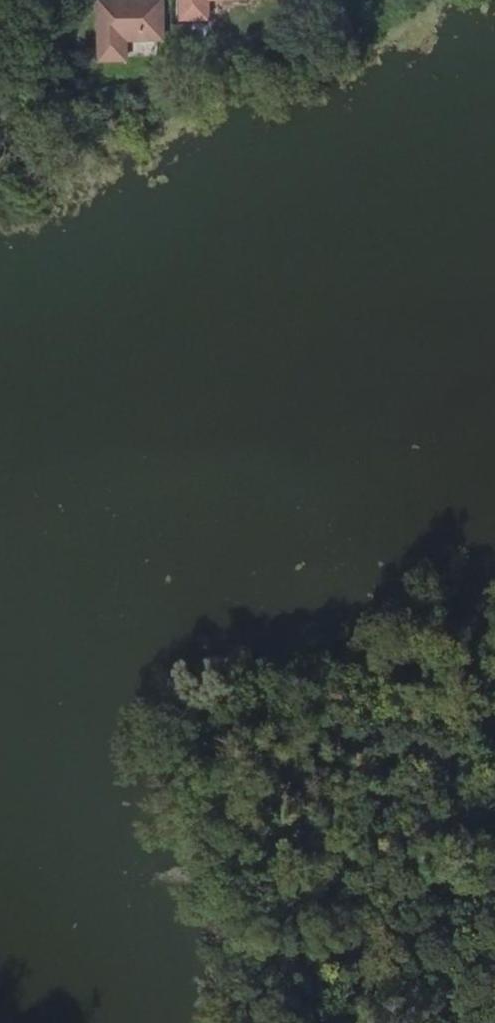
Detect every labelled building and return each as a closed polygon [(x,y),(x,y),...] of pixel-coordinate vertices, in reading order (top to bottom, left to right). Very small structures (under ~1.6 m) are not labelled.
[(184,22),(211,21),(210,0),(184,0),(184,22)] [(163,41),(163,1),(101,2),(102,65),(127,65),(127,41),(163,41)]
